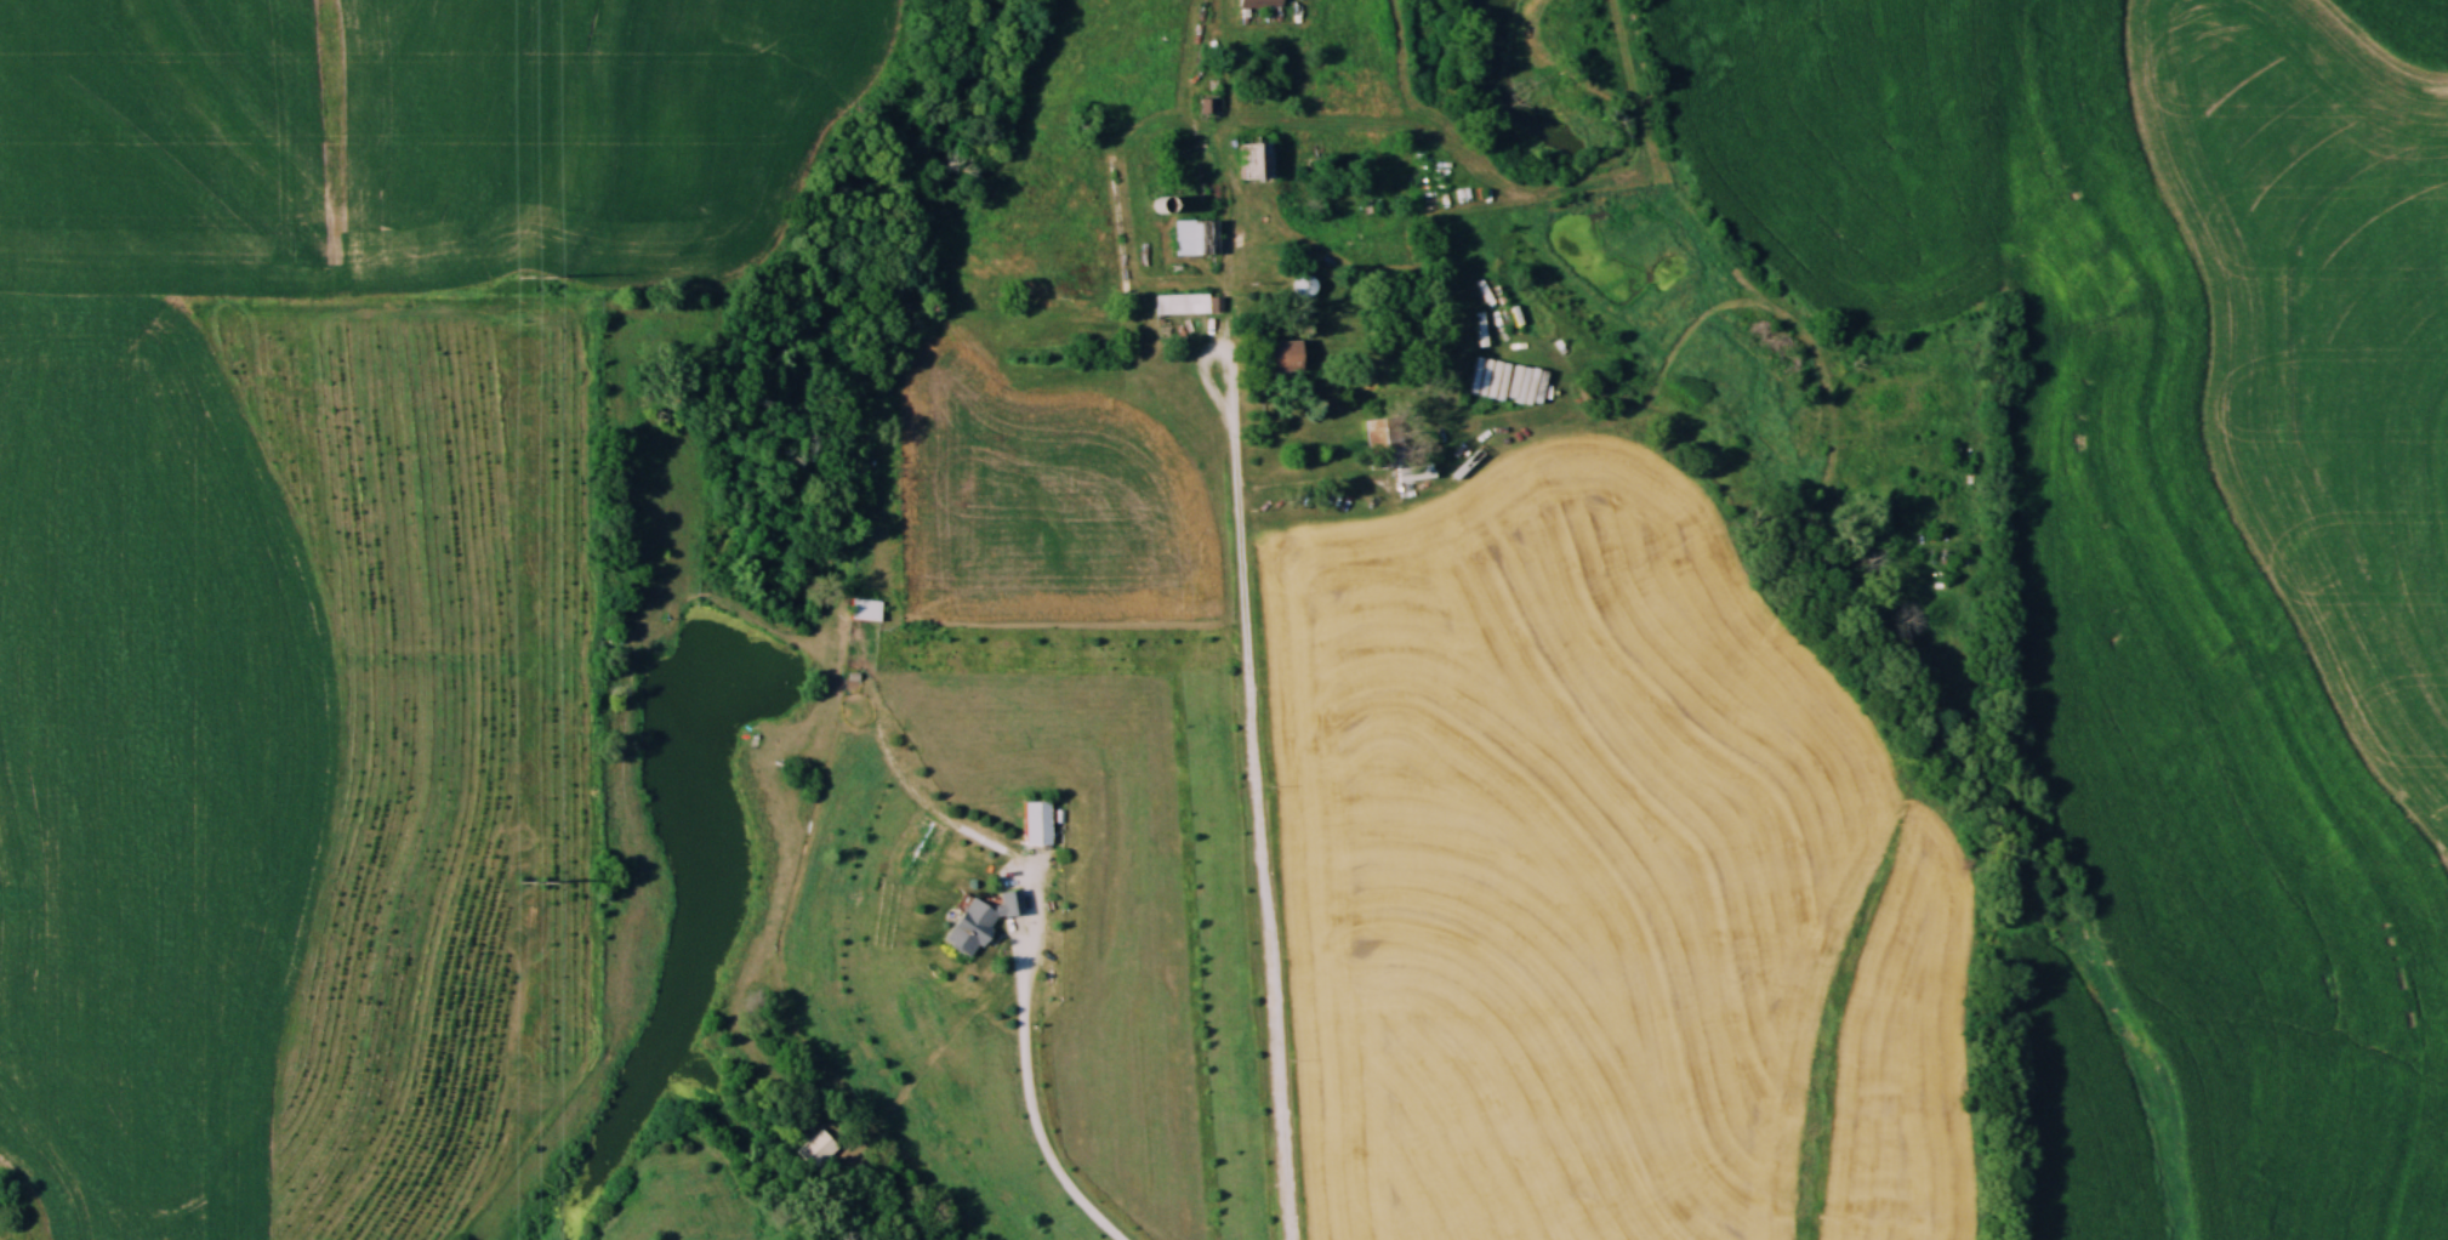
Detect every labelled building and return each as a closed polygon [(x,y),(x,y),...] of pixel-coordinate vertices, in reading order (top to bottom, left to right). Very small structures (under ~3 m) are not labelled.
[(1273,145),(1239,145),(1239,180),(1273,180),(1273,145)] [(1202,220),(1174,220),(1174,255),(1202,255),(1202,220)] [(1153,314),(1209,314),(1209,295),(1153,295),(1153,314)] [(1268,342),(1268,371),(1304,371),(1304,342),(1268,342)] [(878,623),(881,602),(852,599),(849,619),(878,623)] [(1024,803),(1024,846),(1050,846),(1050,803),(1024,803)] [(972,897),(944,939),(973,959),(993,931),(992,925),(997,917),(1022,915),(1020,891),(1000,893),(1001,906),(987,907),(972,897)]
